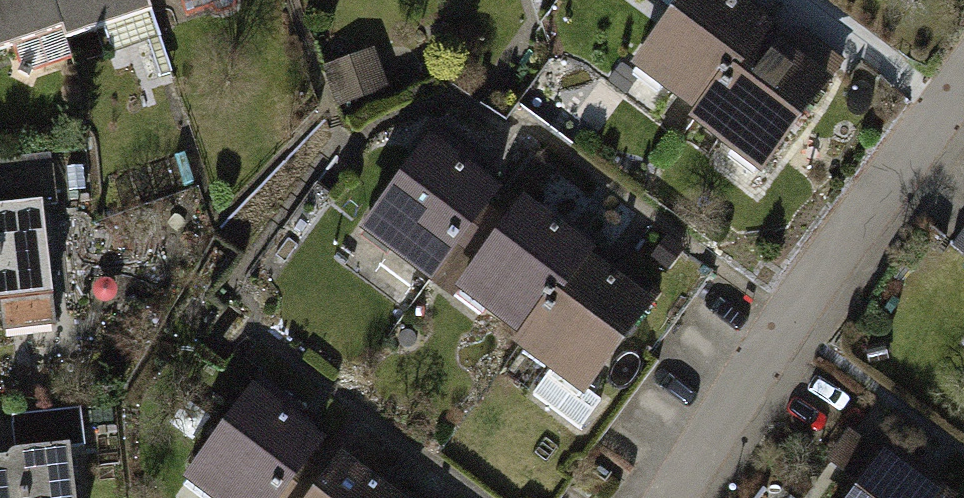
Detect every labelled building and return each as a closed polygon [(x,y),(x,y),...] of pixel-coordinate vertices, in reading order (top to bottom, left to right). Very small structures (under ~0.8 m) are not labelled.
[(68,33),(56,0),(0,0),(0,58),(68,33)] [(154,22),(146,0),(56,0),(68,33),(74,50),(154,22)] [(637,80),(706,129),(767,43),(776,31),(732,0),(694,0),(637,80)] [(697,142),(767,191),(837,92),(767,43),(706,129),(697,142)] [(378,58),(325,77),(342,124),(394,106),(378,58)] [(505,203),(433,149),(360,246),(432,299),(439,291),(494,217),(505,203)] [(4,311),(7,336),(63,330),(49,213),(62,212),(58,176),(0,183),(0,311),(4,311)] [(603,265),(530,210),(513,231),(494,217),(439,291),(531,360),(598,271),(603,265)] [(524,369),(584,414),(658,316),(598,271),(531,360),(524,369)] [(252,403),(181,497),(293,497),(314,471),(324,457),(252,403)] [(76,450),(88,448),(84,416),(13,425),(16,457),(0,459),(0,497),(81,497),(76,450)] [(853,443),(830,474),(857,495),(854,497),(927,497),(853,443)] [(349,464),(333,486),(314,471),(293,497),(395,497),(349,464)]
